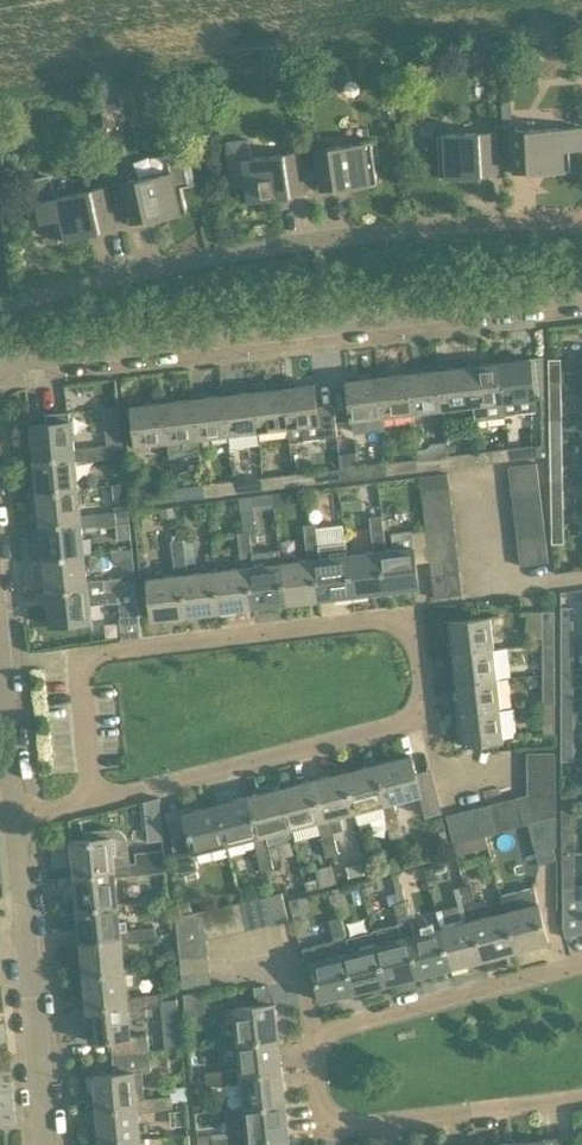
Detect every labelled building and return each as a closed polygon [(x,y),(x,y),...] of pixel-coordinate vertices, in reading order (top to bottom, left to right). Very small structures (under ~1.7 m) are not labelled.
[(493,39),(479,40),(480,49),(485,54),(495,53),(493,39)] [(278,66),(279,79),(294,77),(292,64),(278,66)] [(510,101),(502,101),(503,120),(511,120),(510,101)] [(111,109),(102,112),(105,125),(114,123),(111,109)] [(513,173),(571,170),(570,149),(581,149),(581,126),(511,130),(513,173)] [(438,134),(440,177),(498,174),(496,131),(438,134)] [(15,147),(12,134),(2,136),(4,149),(15,147)] [(247,186),(249,201),(307,193),(301,151),(253,158),(250,138),(227,141),(233,188),(247,186)] [(315,149),(321,191),(378,183),(372,141),(315,149)] [(169,159),(172,172),(122,183),(132,224),(188,212),(182,186),(197,182),(190,154),(169,159)] [(60,240),(117,228),(107,186),(59,197),(53,174),(26,180),(31,203),(37,202),(42,223),(56,220),(60,240)] [(501,361),(506,403),(536,399),(531,358),(501,361)] [(549,358),(549,390),(562,390),(561,358),(549,358)] [(501,361),(470,365),(475,407),(477,420),(507,416),(506,403),(501,361)] [(470,365),(440,369),(445,410),(475,407),(470,365)] [(440,369),(409,372),(414,414),(445,410),(440,369)] [(409,372),(379,376),(384,417),(414,414),(409,372)] [(385,426),(384,417),(379,376),(348,380),(354,429),(385,426)] [(284,387),(289,429),(291,441),(304,440),(303,427),(320,425),(315,384),(284,387)] [(284,387),(254,391),(259,432),(289,429),(284,387)] [(562,390),(549,390),(550,420),(562,419),(562,390)] [(254,391),(224,394),(229,436),(259,432),(254,391)] [(224,394),(193,398),(198,440),(229,436),(224,394)] [(193,398),(164,401),(169,443),(198,440),(193,398)] [(138,447),(169,443),(164,401),(133,405),(138,447)] [(550,420),(550,450),(563,450),(562,419),(550,420)] [(76,455),(76,449),(73,421),(32,425),(35,459),(76,455)] [(511,447),(513,459),(541,456),(541,444),(511,447)] [(111,446),(93,447),(94,459),(112,457),(111,446)] [(35,459),(39,492),(80,488),(77,461),(94,459),(93,447),(76,449),(76,455),(35,459)] [(511,447),(480,451),(482,463),(513,459),(511,447)] [(563,450),(550,450),(551,480),(563,480),(563,450)] [(357,451),(340,453),(343,479),(390,474),(389,462),(358,465),(357,451)] [(480,451),(450,454),(451,467),(482,463),(480,451)] [(324,470),(294,473),(296,485),(343,479),(340,453),(334,454),(323,455),(324,470)] [(450,454),(420,458),(421,470),(451,467),(450,454)] [(420,458),(389,462),(390,474),(421,470),(420,458)] [(509,466),(511,480),(538,476),(537,463),(509,466)] [(294,473),(264,477),(266,489),(296,485),(294,473)] [(422,491),(451,487),(449,473),(421,476),(422,491)] [(538,476),(511,480),(512,493),(540,490),(538,476)] [(264,477),(235,480),(236,492),(266,489),(264,477)] [(235,480),(203,484),(205,496),(236,492),(235,480)] [(551,480),(551,511),(564,511),(563,480),(551,480)] [(203,484),(174,487),(175,500),(205,496),(203,484)] [(142,504),(175,500),(174,487),(141,491),(142,504)] [(422,491),(424,504),(453,501),(451,487),(422,491)] [(80,488),(39,492),(42,526),(83,521),(82,515),(80,488)] [(540,490),(512,493),(514,508),(542,505),(540,490)] [(251,496),(239,497),(241,511),(252,509),(252,508),(251,496)] [(424,504),(426,519),(454,516),(453,501),(424,504)] [(115,512),(99,513),(100,525),(118,523),(118,518),(129,517),(128,504),(115,505),(115,512)] [(542,505),(514,508),(516,523),(543,520),(542,505)] [(173,506),(159,507),(160,517),(174,516),(173,506)] [(564,511),(551,511),(552,542),(564,542),(564,511)] [(83,521),(42,526),(45,559),(86,555),(83,527),(100,525),(99,513),(82,515),(83,521)] [(370,516),(373,534),(385,533),(383,515),(370,516)] [(426,519),(427,529),(427,533),(456,530),(454,516),(426,519)] [(543,520),(516,523),(517,537),(545,533),(543,520)] [(304,524),(307,542),(319,541),(317,523),(304,524)] [(187,527),(177,528),(178,540),(184,539),(188,539),(187,527)] [(387,550),(385,533),(373,534),(375,551),(381,551),(386,592),(420,588),(416,561),(430,559),(429,547),(427,533),(427,529),(391,533),(393,549),(387,550)] [(427,533),(429,547),(458,544),(456,530),(427,533)] [(238,550),(241,550),(252,548),(250,531),(236,533),(238,550)] [(545,533),(517,537),(519,551),(546,548),(545,533)] [(172,541),(174,558),(186,557),(184,539),(178,540),(172,541)] [(319,544),(319,541),(307,542),(309,559),(314,558),(319,600),(353,596),(348,555),(347,540),(319,544)] [(429,547),(430,559),(431,561),(459,558),(458,544),(429,547)] [(254,566),(252,548),(241,550),(243,567),(249,566),(254,608),(287,604),(282,562),(254,566)] [(546,548),(519,551),(521,566),(548,562),(546,548)] [(375,551),(348,555),(353,596),(386,592),(381,551),(375,551)] [(45,559),(48,592),(89,588),(89,582),(86,555),(45,559)] [(188,574),(186,557),(174,558),(176,575),(182,574),(188,616),(220,612),(215,570),(188,574)] [(309,559),(282,562),(287,604),(319,600),(314,558),(309,559)] [(431,561),(432,576),(461,573),(459,558),(431,561)] [(243,567),(215,570),(220,612),(254,608),(249,566),(243,567)] [(464,595),(461,573),(432,576),(435,598),(464,595)] [(153,620),(188,616),(182,574),(176,575),(148,578),(153,620)] [(123,579),(106,580),(107,592),(118,591),(124,590),(124,584),(123,579)] [(90,594),(107,592),(106,580),(89,582),(89,588),(48,592),(51,626),(92,622),(90,594)] [(561,606),(561,638),(573,638),(573,607),(561,606)] [(543,638),(543,643),(555,643),(554,610),(529,610),(530,638),(543,638)] [(454,653),(495,648),(491,617),(451,622),(454,653)] [(573,638),(561,638),(561,669),(574,669),(573,638)] [(555,643),(543,643),(543,674),(555,673),(555,643)] [(454,653),(458,683),(498,679),(495,648),(454,653)] [(561,669),(561,699),(574,699),(574,669),(561,669)] [(543,674),(543,705),(544,705),(544,704),(555,704),(555,673),(543,674)] [(458,683),(461,713),(501,709),(498,679),(458,683)] [(574,699),(561,699),(561,730),(574,730),(574,699)] [(544,705),(543,705),(543,733),(555,733),(555,704),(544,704),(544,705)] [(505,740),(501,709),(461,713),(465,744),(505,740)] [(105,737),(131,734),(131,726),(105,728),(105,737)] [(574,760),(574,730),(561,730),(561,760),(574,760)] [(527,752),(528,769),(558,767),(558,751),(527,752)] [(390,804),(395,803),(421,796),(426,816),(442,812),(426,752),(380,764),(390,804)] [(380,764),(347,772),(357,812),(384,805),(387,821),(398,818),(395,803),(390,804),(380,764)] [(558,767),(528,769),(528,782),(558,781),(558,767)] [(347,772),(315,780),(325,820),(331,819),(334,832),(344,829),(341,816),(357,812),(347,772)] [(315,780),(282,788),(292,829),(318,822),(322,838),(335,835),(334,832),(331,819),(325,820),(315,780)] [(558,781),(528,782),(528,793),(531,793),(538,820),(546,818),(558,815),(558,781)] [(282,788),(250,797),(261,837),(266,835),(268,844),(279,841),(280,840),(283,838),(286,836),(289,833),(290,830),(293,830),(292,829),(282,788)] [(531,793),(528,793),(517,796),(524,824),(530,823),(538,820),(531,793)] [(561,793),(562,826),(575,825),(576,793),(561,793)] [(517,796),(503,800),(510,828),(524,824),(517,796)] [(250,797),(218,805),(228,845),(254,839),(258,855),(270,852),(268,844),(266,835),(261,837),(250,797)] [(503,800),(490,803),(497,831),(510,828),(503,800)] [(490,803),(475,807),(482,835),(485,834),(497,831),(490,803)] [(195,854),(228,845),(218,805),(197,810),(195,805),(168,813),(173,838),(177,874),(199,869),(195,854)] [(475,807),(462,810),(469,839),(482,835),(475,807)] [(447,814),(454,843),(469,839),(462,810),(447,814)] [(403,836),(398,818),(387,821),(392,839),(403,836)] [(546,818),(538,820),(530,823),(541,867),(557,861),(546,818)] [(575,825),(562,826),(562,856),(575,856),(575,825)] [(161,826),(147,828),(148,840),(162,839),(161,826)] [(114,866),(131,864),(128,840),(128,839),(126,836),(125,834),(123,833),(122,832),(119,830),(117,830),(85,832),(86,840),(70,841),(73,876),(115,871),(114,866)] [(485,834),(482,835),(469,839),(454,843),(457,855),(488,846),(485,834)] [(339,852),(335,835),(322,838),(327,855),(339,852)] [(136,864),(132,864),(133,875),(150,874),(150,868),(165,867),(164,849),(135,852),(136,864)] [(274,868),(270,852),(258,855),(262,872),(269,870),(274,868)] [(575,856),(562,856),(562,886),(575,886),(575,856)] [(362,862),(346,865),(349,879),(365,875),(362,862)] [(73,876),(77,909),(118,905),(115,877),(133,875),(132,864),(131,864),(114,866),(115,871),(73,876)] [(321,877),(307,880),(309,889),(323,886),(321,877)] [(437,910),(441,927),(452,968),(484,960),(474,919),(468,920),(464,904),(475,901),(471,885),(455,889),(459,904),(437,910)] [(575,886),(562,886),(563,926),(566,936),(581,933),(581,886),(575,886)] [(502,895),(506,911),(516,951),(549,943),(539,902),(527,905),(523,890),(502,895)] [(269,895),(275,924),(289,921),(283,893),(269,895)] [(269,895),(254,899),(261,927),(275,924),(269,895)] [(487,898),(475,901),(464,904),(468,920),(474,919),(484,960),(516,951),(506,911),(491,915),(487,898)] [(181,913),(192,910),(189,899),(178,902),(181,913)] [(254,899),(240,902),(247,930),(261,927),(254,899)] [(395,904),(399,921),(410,918),(406,901),(395,904)] [(240,902),(226,905),(233,934),(247,930),(240,902)] [(77,909),(80,942),(121,938),(121,932),(128,931),(127,920),(120,921),(118,905),(77,909)] [(226,905),(213,907),(219,937),(233,934),(226,905)] [(213,907),(198,911),(205,940),(207,940),(219,937),(213,907)] [(176,915),(181,960),(208,956),(207,940),(205,940),(198,911),(176,915)] [(330,921),(334,937),(346,934),(342,918),(330,921)] [(414,934),(410,918),(399,921),(399,923),(403,937),(409,935),(419,976),(452,968),(441,927),(414,934)] [(373,929),(377,944),(387,985),(419,976),(409,935),(403,937),(399,923),(373,929)] [(156,928),(138,930),(140,942),(157,941),(156,928)] [(80,942),(83,974),(124,970),(122,944),(140,942),(138,930),(128,931),(121,932),(121,938),(80,942)] [(351,951),(346,934),(334,937),(335,940),(339,954),(345,953),(355,993),(387,985),(377,944),(351,951)] [(322,1001),(355,993),(345,953),(339,954),(335,940),(302,949),(312,985),(317,984),(322,1001)] [(181,960),(182,974),(210,971),(208,956),(181,960)] [(83,974),(86,1008),(127,1004),(127,998),(124,970),(83,974)] [(211,985),(210,971),(182,974),(183,988),(211,985)] [(162,995),(145,997),(146,1008),(163,1007),(162,995)] [(112,1058),(113,1058),(149,1054),(147,1036),(131,1038),(129,1017),(147,1015),(146,1008),(145,997),(127,998),(127,1004),(86,1008),(90,1043),(111,1041),(112,1058)] [(238,1042),(279,1038),(275,1004),(235,1008),(235,1010),(226,1011),(227,1024),(236,1023),(238,1042)] [(179,1010),(162,1012),(163,1023),(180,1022),(179,1010)] [(241,1069),(223,1071),(225,1083),(242,1082),(241,1075),(282,1070),(279,1038),(238,1042),(241,1069)] [(93,1077),(96,1111),(137,1107),(136,1100),(145,1099),(143,1072),(151,1071),(149,1054),(113,1058),(114,1075),(93,1077)] [(242,1082),(245,1108),(286,1103),(282,1070),(241,1075),(242,1082)] [(206,1085),(225,1083),(223,1071),(205,1073),(206,1085)] [(172,1096),(154,1098),(155,1110),(173,1109),(172,1103),(188,1101),(187,1086),(171,1087),(172,1096)] [(96,1111),(99,1143),(140,1139),(137,1112),(155,1110),(154,1098),(145,1099),(136,1100),(137,1107),(96,1111)] [(230,1137),(231,1144),(249,1144),(248,1141),(289,1136),(286,1103),(245,1108),(248,1135),(230,1137)] [(575,1135),(560,1137),(561,1144),(576,1144),(575,1135)] [(248,1141),(249,1144),(290,1144),(289,1136),(248,1141)] [(212,1139),(213,1144),(231,1144),(230,1137),(212,1139)] [(560,1137),(511,1143),(511,1144),(561,1144),(560,1137)]
